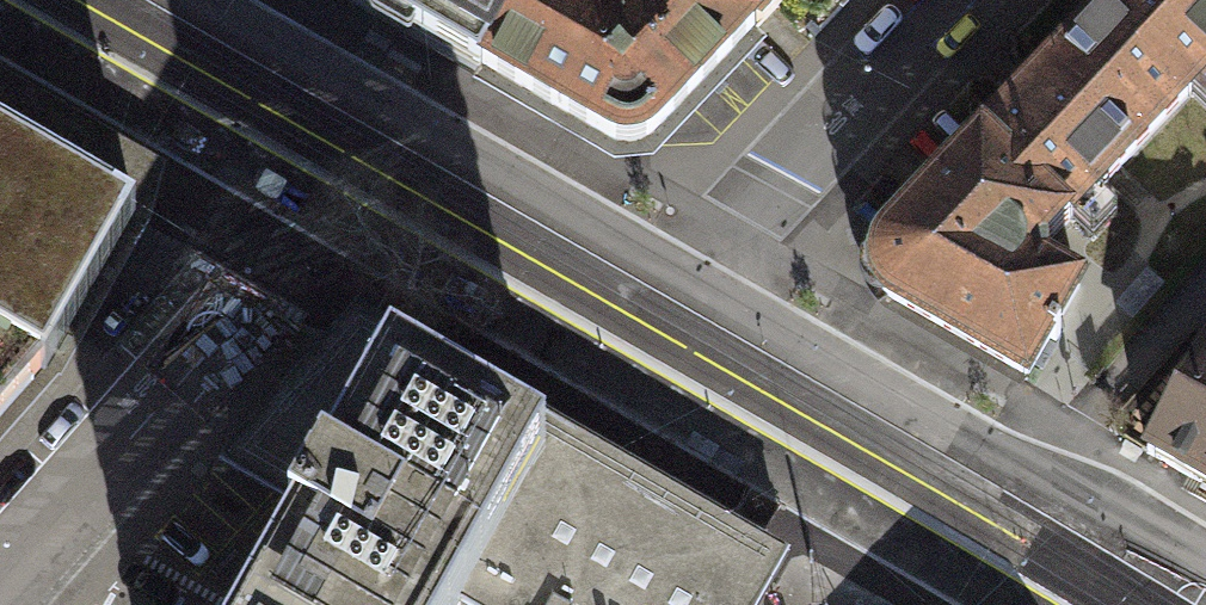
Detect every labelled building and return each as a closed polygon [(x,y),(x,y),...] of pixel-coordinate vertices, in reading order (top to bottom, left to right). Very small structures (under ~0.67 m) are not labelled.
[(458,58),(480,71),(520,0),(356,0),(458,58)] [(586,0),(520,0),(480,71),(569,122),(598,139),(600,135),(613,144),(630,146),(645,143),(657,134),(754,29),(723,0),(624,0),(611,14),(586,0)] [(754,29),(782,0),(723,0),(754,29)] [(1187,96),(1205,76),(1205,0),(1110,0),(1098,12),(1187,96)] [(1021,94),(978,138),(1067,222),(1187,96),(1098,12),(1021,94)] [(41,371),(43,373),(133,217),(143,177),(0,94),(0,348),(41,371)] [(1067,222),(978,138),(880,243),(873,273),(884,298),(1025,380),(1080,287),(1047,267),(1027,268),(1026,247),(1044,247),(1067,222)] [(788,557),(355,310),(217,466),(285,505),(311,477),(316,480),(287,531),(292,535),(251,604),(459,604),(460,604),(461,604),(761,604),(788,557)] [(41,371),(0,348),(0,417),(41,371)] [(1147,452),(1205,485),(1205,348),(1147,452)]
